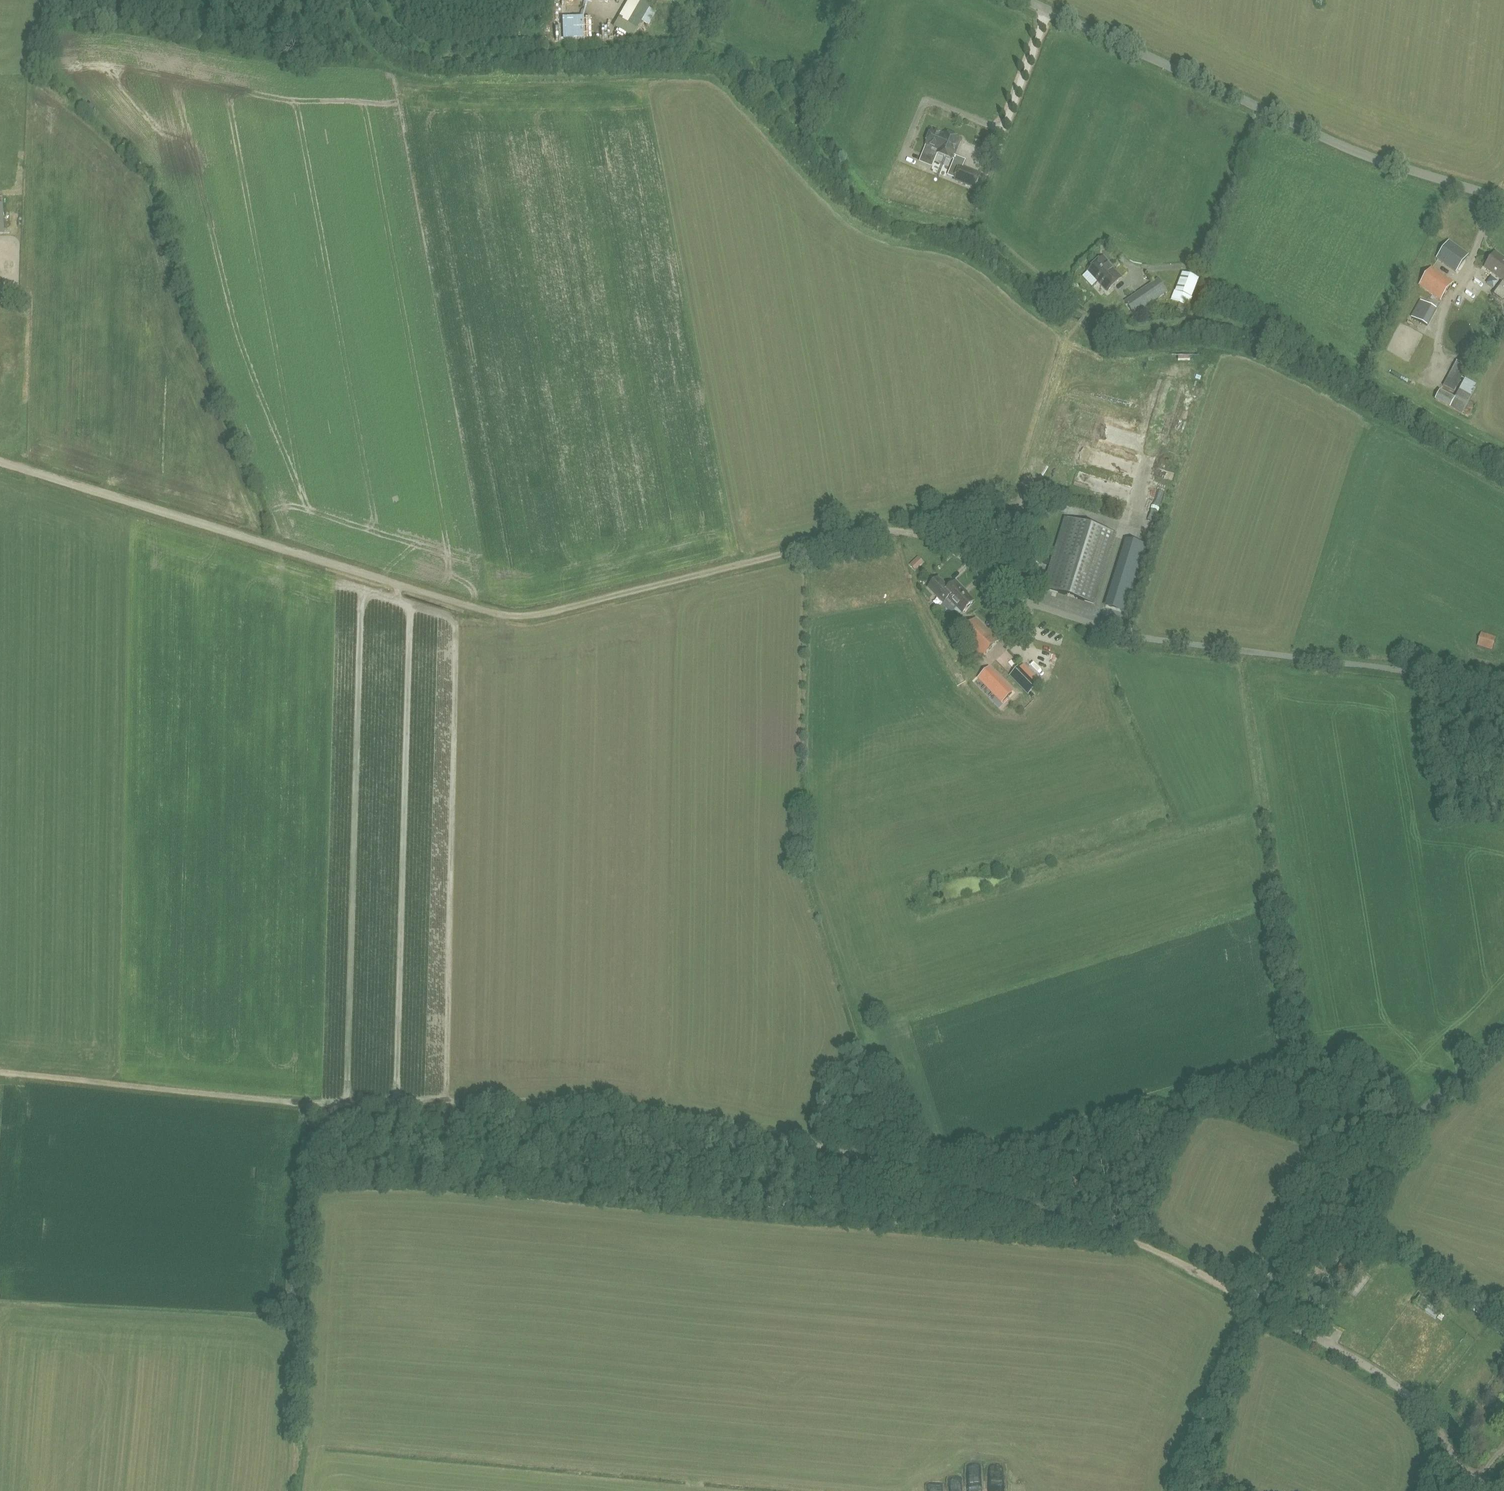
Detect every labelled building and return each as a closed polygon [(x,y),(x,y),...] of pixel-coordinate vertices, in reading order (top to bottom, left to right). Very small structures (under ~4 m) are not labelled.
[(950,137),(950,135),(944,133),(943,134),(932,130),(922,155),(935,160),(938,153),(939,150),(938,149),(940,143),(943,144),(943,142),(946,143),(946,141),(948,142),(950,137)] [(940,143),(938,149),(939,150),(938,153),(953,159),(961,139),(950,135),(950,137),(948,142),(946,141),(946,143),(943,142),(943,144),(940,143)] [(961,166),(955,180),(975,188),(980,174),(961,166)] [(1449,241),(1437,259),(1456,272),(1468,255),(1449,241)] [(1496,252),(1485,267),(1503,280),(1493,294),(1503,302),(1503,258),(1496,252)] [(1121,279),(1112,270),(1113,268),(1103,257),(1089,271),(1108,291),(1121,279)] [(1441,300),(1453,283),(1433,268),(1420,285),(1441,300)] [(1191,297),(1198,280),(1184,274),(1177,291),(1191,297)] [(1135,315),(1168,292),(1159,279),(1126,301),(1135,315)] [(1462,413),(1477,385),(1466,379),(1455,399),(1440,391),(1436,400),(1462,413)] [(1066,519),(1044,588),(1094,604),(1116,534),(1066,519)] [(989,564),(1008,551),(1004,544),(984,557),(989,564)] [(944,603),(949,598),(963,612),(974,601),(964,591),(965,590),(957,581),(950,588),(939,577),(929,587),(944,603)] [(983,657),(999,641),(976,618),(961,634),(983,657)] [(1493,650),(1497,637),(1482,633),(1478,645),(1493,650)] [(1011,677),(1028,694),(1039,683),(1022,665),(1011,677)] [(1001,703),(1011,693),(988,668),(977,678),(1001,703)] [(1335,1273),(1343,1279),(1351,1268),(1342,1262),(1335,1273)]
